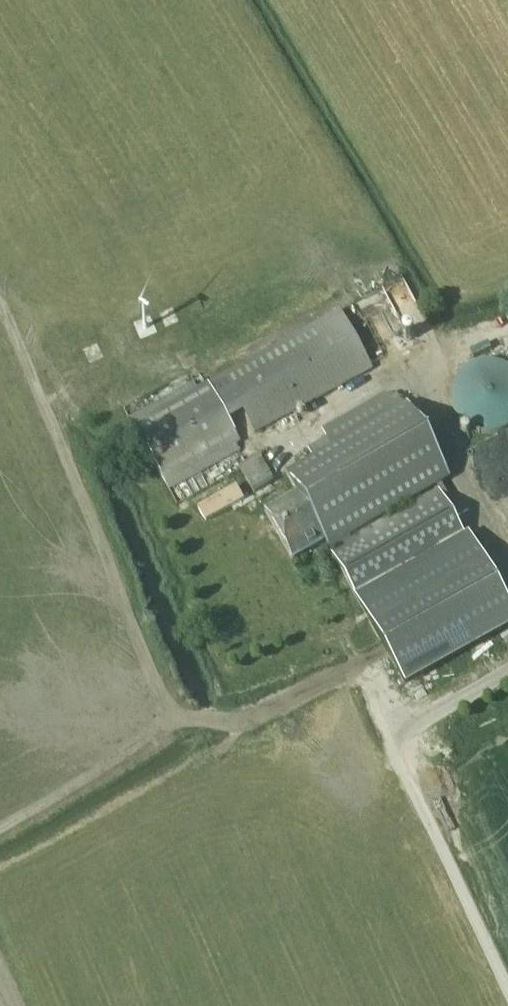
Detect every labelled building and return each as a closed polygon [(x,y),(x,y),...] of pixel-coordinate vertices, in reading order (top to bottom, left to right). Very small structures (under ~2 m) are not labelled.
[(192,382),(128,417),(138,435),(169,489),(238,451),(233,443),(239,440),(240,440),(228,420),(243,411),(249,420),(255,431),(370,367),(340,312),(339,310),(243,364),(235,368),(207,383),(197,389),(192,382)] [(489,362),(478,363),(469,367),(461,374),(456,383),(453,393),(453,403),(456,413),(461,422),(469,429),(478,433),(489,434),(499,433),(507,429),(507,367),(499,363),(489,362)] [(385,396),(372,404),(323,432),(327,439),(308,450),(313,458),(286,473),(297,493),(264,512),(291,559),(324,539),(409,684),(507,627),(507,603),(468,534),(467,535),(439,488),(350,539),(349,537),(450,479),(405,402),(385,396)] [(481,442),(507,501),(507,430),(481,442)] [(237,467),(254,491),(274,477),(256,453),(237,467)]
